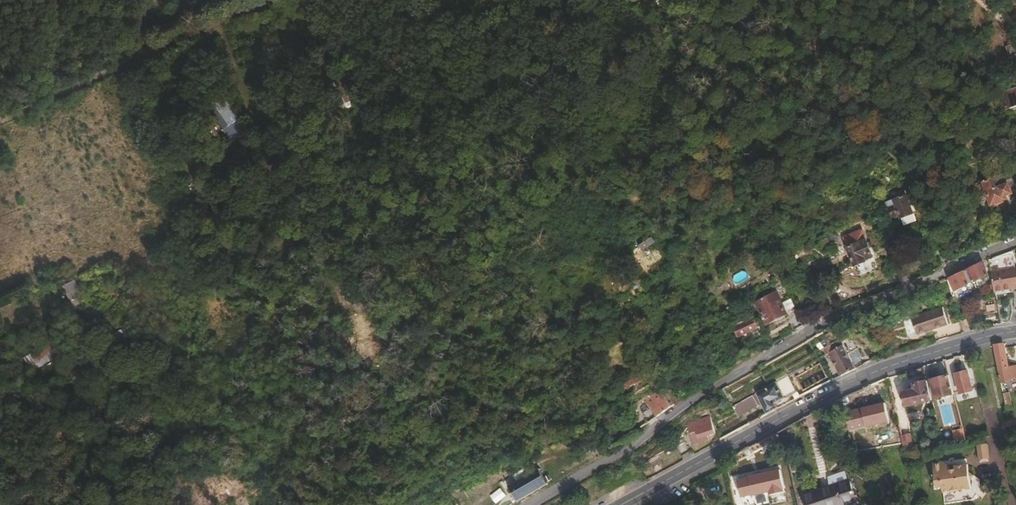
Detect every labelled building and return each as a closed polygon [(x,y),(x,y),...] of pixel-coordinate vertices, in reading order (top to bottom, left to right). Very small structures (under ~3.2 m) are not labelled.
[(1015,102),(1015,83),(1000,89),(1006,106),(1015,102)] [(1004,197),(1000,187),(1011,183),(1006,170),(981,181),(990,204),(1004,197)] [(882,208),(876,194),(871,197),(877,210),(882,208)] [(910,213),(903,195),(891,199),(893,204),(885,207),(889,218),(897,215),(898,217),(910,213)] [(1013,235),(1009,223),(1000,224),(1005,238),(1013,235)] [(870,258),(859,231),(841,238),(853,266),(863,262),(863,261),(870,258)] [(832,243),(828,233),(822,235),(826,246),(832,243)] [(949,263),(944,249),(935,252),(941,267),(949,263)] [(988,278),(981,264),(967,271),(973,284),(988,278)] [(910,282),(905,268),(895,272),(901,285),(910,282)] [(991,273),(995,295),(1010,292),(1014,312),(1015,312),(1015,269),(991,273)] [(973,284),(967,271),(964,273),(970,286),(973,284)] [(970,286),(964,273),(950,280),(956,293),(970,286)] [(70,300),(82,294),(75,279),(63,284),(70,300)] [(786,315),(774,294),(755,304),(767,326),(786,315)] [(915,334),(947,325),(942,307),(910,316),(915,333),(915,334)] [(803,325),(797,314),(786,320),(793,331),(803,325)] [(760,328),(755,319),(732,328),(736,337),(760,328)] [(881,340),(879,333),(872,336),(874,343),(881,340)] [(733,347),(729,340),(722,344),(726,351),(733,347)] [(853,370),(846,357),(854,352),(849,343),(828,354),(840,376),(853,370)] [(1007,369),(1002,345),(992,347),(996,368),(999,384),(1010,382),(1010,380),(1015,379),(1015,367),(1007,369)] [(970,392),(966,372),(955,374),(959,394),(970,392)] [(628,389),(641,382),(636,373),(617,382),(620,387),(626,384),(628,389)] [(730,422),(761,404),(767,414),(778,408),(776,404),(797,392),(788,376),(732,408),(734,412),(713,424),(716,429),(730,422)] [(953,394),(949,376),(931,380),(935,399),(953,394)] [(931,400),(927,382),(914,385),(915,389),(902,392),(906,406),(931,400)] [(669,407),(658,389),(644,398),(655,417),(669,407)] [(891,420),(886,401),(862,406),(867,426),(891,420)] [(867,426),(862,406),(844,411),(848,431),(867,426)] [(714,434),(709,419),(686,425),(687,433),(696,431),(698,438),(706,436),(714,434)] [(964,442),(961,430),(952,432),(954,442),(964,442)] [(692,445),(708,440),(706,436),(698,438),(696,431),(687,433),(692,445)] [(911,444),(909,434),(902,435),(903,442),(904,447),(909,445),(911,444)] [(987,458),(986,450),(977,450),(979,459),(987,458)] [(646,465),(651,474),(662,468),(657,459),(646,465)] [(972,490),(971,482),(974,477),(969,474),(968,467),(950,470),(948,469),(945,469),(945,466),(943,464),(933,466),(938,491),(944,490),(944,495),(952,493),(954,494),(958,494),(960,492),(972,490)] [(546,486),(537,469),(506,486),(516,504),(546,486)] [(783,470),(739,478),(742,496),(786,488),(783,470)] [(852,483),(806,491),(809,504),(856,504),(852,483)]
